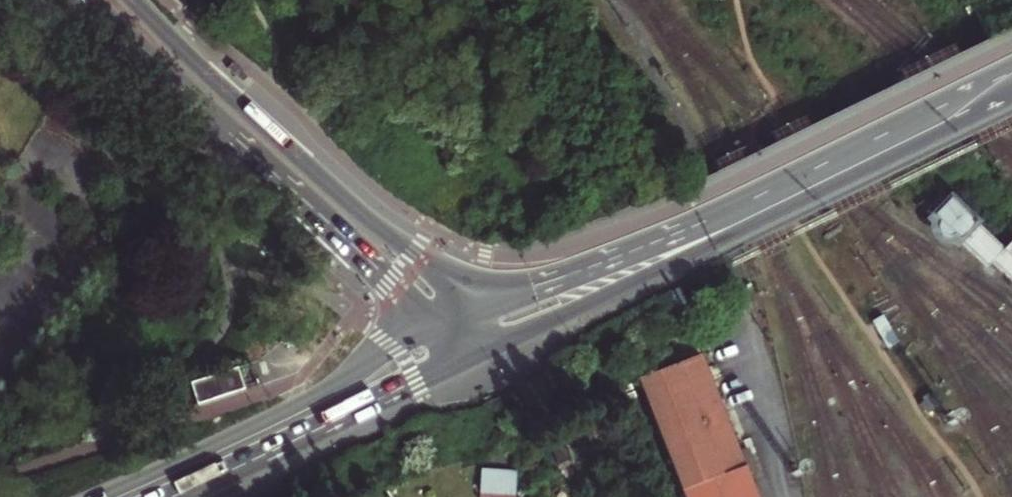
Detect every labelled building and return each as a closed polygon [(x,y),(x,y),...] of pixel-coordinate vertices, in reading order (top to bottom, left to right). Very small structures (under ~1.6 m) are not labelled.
[(1004,250),(977,225),(978,223),(951,197),(928,221),(931,224),(931,228),(932,231),(933,234),(934,237),(938,241),(941,243),(945,244),(954,243),(956,247),(961,242),(988,268),(993,263),(1011,281),(1011,242),(1004,250)] [(280,343),(297,349),(307,315),(291,310),(280,343)] [(748,477),(738,452),(700,355),(637,380),(683,496),(755,496),(748,477)] [(237,370),(191,385),(197,405),(244,390),(237,370)] [(927,415),(941,405),(934,394),(920,404),(927,415)] [(571,461),(560,434),(546,439),(557,467),(571,461)] [(748,448),(738,452),(748,477),(757,473),(748,448)] [(482,470),(479,496),(514,496),(516,473),(482,470)]
